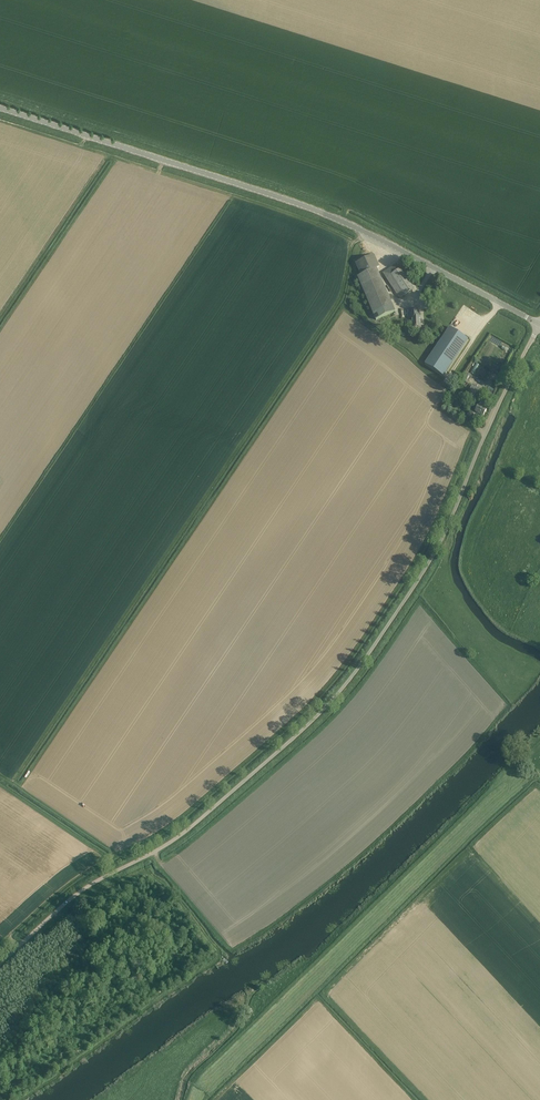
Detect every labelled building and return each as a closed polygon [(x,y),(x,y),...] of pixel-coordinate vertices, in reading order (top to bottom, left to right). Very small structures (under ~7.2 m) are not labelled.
[(358,277),(374,314),(376,320),(396,311),(377,268),(379,267),(374,255),(356,263),(361,275),(358,277)] [(414,289),(398,264),(383,273),(400,299),(414,289)] [(421,328),(421,316),(420,317),(419,308),(410,308),(410,318),(412,318),(413,328),(421,328)] [(444,377),(468,340),(450,327),(425,364),(444,377)] [(465,400),(473,404),(476,399),(475,399),(477,394),(468,389),(465,393),(467,395),(465,400)] [(479,405),(478,406),(477,405),(476,408),(477,409),(476,411),(484,415),(487,409),(484,408),(486,404),(483,402),(481,406),(479,405)]
